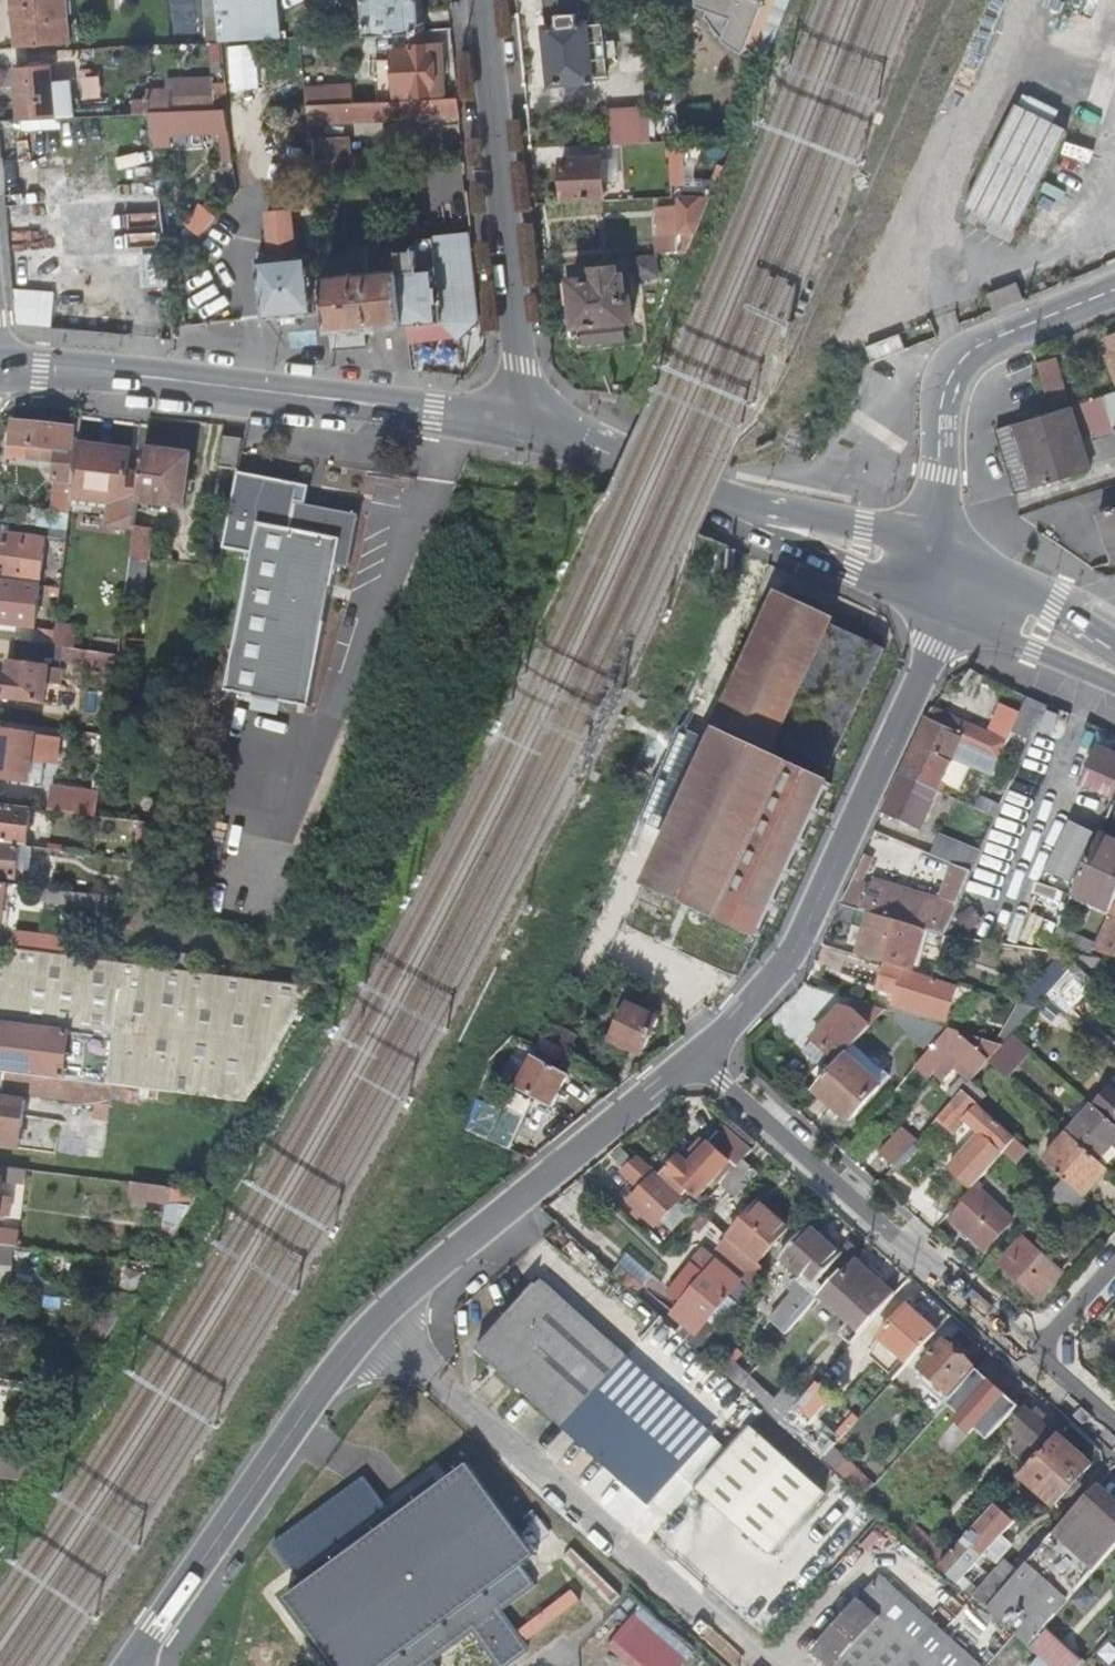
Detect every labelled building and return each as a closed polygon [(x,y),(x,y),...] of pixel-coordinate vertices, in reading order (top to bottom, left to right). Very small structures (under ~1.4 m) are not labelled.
[(39,8),(13,9),(16,51),(22,51),(67,48),(64,0),(38,0),(39,8)] [(38,0),(31,0),(13,1),(13,9),(39,8),(38,0)] [(207,13),(220,13),(218,0),(206,0),(207,13)] [(279,38),(276,0),(273,0),(257,1),(257,0),(218,0),(220,13),(223,42),(279,38)] [(372,14),(424,11),(423,0),(371,0),(372,14)] [(551,83),(608,78),(604,30),(592,21),(580,23),(577,0),(544,0),(551,83)] [(425,29),(424,11),(372,14),(373,32),(425,29)] [(396,101),(416,100),(416,93),(431,92),(428,43),(411,43),(411,50),(393,51),(396,101)] [(19,122),(53,120),(56,119),(75,118),(74,87),(53,87),(53,69),(16,71),(19,101),(19,122)] [(352,83),(306,86),(307,105),(353,103),(352,83)] [(229,111),(227,85),(217,85),(217,96),(172,99),(172,92),(150,93),(151,102),(134,103),(134,115),(148,115),(229,111)] [(307,105),(309,123),(460,116),(458,98),(416,100),(396,101),(353,103),(307,105)] [(608,111),(609,144),(645,142),(644,110),(608,111)] [(148,115),(153,158),(169,157),(169,145),(221,141),(223,169),(235,169),(229,111),(148,115)] [(19,122),(19,131),(57,129),(56,119),(53,120),(19,122)] [(342,139),(310,140),(313,171),(345,169),(342,139)] [(599,158),(559,160),(560,198),(600,196),(599,158)] [(655,249),(685,247),(709,193),(679,194),(679,229),(654,231),(655,249)] [(155,198),(44,207),(48,262),(159,254),(155,198)] [(248,262),(252,320),(303,315),(297,258),(283,259),(279,213),(258,214),(262,261),(248,262)] [(413,219),(396,219),(400,271),(406,325),(441,322),(435,247),(416,248),(413,219)] [(655,252),(636,253),(636,274),(655,273),(655,252)] [(631,317),(629,294),(623,295),(622,278),(621,273),(616,274),(615,262),(593,264),(593,277),(571,278),(571,282),(564,283),(566,300),(573,299),(575,323),(581,322),(583,343),(624,339),(622,318),(631,317)] [(322,277),(326,332),(406,325),(400,271),(322,277)] [(623,295),(629,294),(632,294),(630,277),(622,278),(623,295)] [(1015,283),(985,296),(992,311),(1022,298),(1015,283)] [(14,325),(55,329),(52,294),(11,290),(14,325)] [(894,354),(907,347),(901,332),(887,338),(894,354)] [(873,361),(894,354),(887,338),(868,345),(873,361)] [(1051,398),(1070,392),(1060,355),(1040,360),(1051,398)] [(1111,424),(1114,423),(1114,390),(1102,395),(1111,424)] [(1050,411),(1015,422),(995,428),(1004,455),(1009,453),(1012,464),(1007,465),(1016,492),(1091,468),(1081,436),(1090,434),(1092,440),(1113,433),(1111,424),(1102,395),(1072,404),(1050,411)] [(78,446),(78,443),(70,442),(71,432),(15,425),(12,445),(30,448),(29,459),(57,464),(55,482),(73,485),(78,446)] [(216,466),(237,470),(242,440),(222,437),(216,466)] [(110,526),(134,529),(134,527),(138,500),(141,476),(124,474),(127,453),(78,446),(73,485),(71,499),(113,504),(110,526)] [(192,455),(145,448),(141,476),(138,500),(184,507),(192,455)] [(1009,453),(1004,455),(1007,465),(1012,464),(1009,453)] [(358,517),(296,504),(291,531),(258,525),(227,690),(312,706),(338,565),(349,567),(358,517)] [(67,532),(69,513),(40,509),(37,528),(42,529),(67,532)] [(1114,562),(1114,512),(1072,527),(1087,571),(1114,562)] [(134,529),(125,599),(142,602),(153,530),(134,527),(134,529)] [(46,543),(65,546),(67,532),(42,529),(41,538),(8,533),(2,581),(19,583),(40,586),(46,543)] [(518,560),(531,562),(533,545),(519,543),(518,560)] [(2,581),(0,597),(0,612),(15,614),(19,583),(2,581)] [(45,605),(57,607),(59,588),(48,587),(45,605)] [(834,619),(777,592),(718,722),(774,748),(775,746),(828,770),(881,652),(830,627),(834,619)] [(76,629),(55,625),(52,646),(64,647),(73,649),(76,629)] [(15,640),(11,664),(9,676),(4,676),(1,700),(42,706),(45,685),(60,685),(62,669),(61,669),(62,663),(64,647),(52,646),(15,640)] [(73,649),(64,647),(62,663),(73,665),(75,649),(73,649)] [(117,655),(75,649),(73,665),(106,669),(115,670),(117,655)] [(115,670),(106,669),(104,683),(114,684),(115,670)] [(1050,705),(1031,697),(1015,731),(1034,740),(1050,705)] [(935,702),(918,737),(954,754),(959,756),(967,760),(996,774),(1005,755),(963,735),(966,728),(962,726),(958,724),(963,715),(935,702)] [(0,733),(0,780),(26,783),(32,737),(0,733)] [(829,785),(717,734),(647,887),(758,938),(829,785)] [(915,778),(938,789),(952,760),(964,765),(967,760),(959,756),(954,754),(918,737),(899,778),(912,784),(915,778)] [(1097,745),(1085,770),(1114,785),(1114,754),(1097,745)] [(899,778),(883,813),(919,830),(938,789),(915,778),(912,784),(899,778)] [(1015,782),(1002,808),(1014,814),(1027,788),(1015,782)] [(1096,798),(1081,791),(1051,853),(1066,859),(1096,798)] [(96,817),(98,805),(58,801),(56,812),(96,817)] [(1055,833),(1068,807),(1055,801),(1042,827),(1055,833)] [(0,808),(0,840),(25,844),(30,812),(0,808)] [(965,847),(942,836),(934,854),(956,865),(965,847)] [(1106,914),(1111,902),(1114,894),(1114,845),(1098,836),(1070,896),(1106,914)] [(20,846),(0,843),(0,876),(16,878),(20,846)] [(981,854),(965,847),(956,865),(972,872),(981,854)] [(942,936),(955,910),(868,881),(858,909),(873,914),(924,930),(942,936)] [(0,884),(0,928),(4,900),(16,901),(19,886),(0,884)] [(106,888),(105,897),(119,898),(120,890),(106,888)] [(105,897),(43,889),(42,902),(103,909),(105,897)] [(1106,958),(1114,941),(1114,904),(1111,902),(1106,914),(1091,945),(1089,949),(1106,958)] [(873,914),(858,909),(853,925),(868,929),(873,914)] [(868,929),(859,954),(886,963),(904,969),(910,971),(924,930),(873,914),(868,929)] [(1091,945),(1055,928),(1045,951),(1062,953),(1086,957),(1089,949),(1091,945)] [(13,948),(42,952),(44,934),(15,930),(13,948)] [(1,976),(119,992),(112,1037),(0,1023),(0,1071),(4,1071),(113,1085),(250,1101),(315,987),(42,952),(13,948),(4,947),(1,976)] [(1086,957),(1062,953),(1074,964),(1089,977),(1095,958),(1086,957)] [(902,973),(904,969),(886,963),(877,991),(897,999),(895,1007),(948,1024),(953,1008),(958,991),(902,973)] [(1,976),(0,986),(0,1023),(112,1037),(119,992),(1,976)] [(860,1001),(853,1010),(872,1025),(886,1010),(860,1001)] [(656,1019),(627,1004),(610,1038),(640,1053),(656,1019)] [(872,1025),(853,1010),(839,1008),(813,1039),(840,1062),(847,1054),(872,1025)] [(1026,1008),(1005,1032),(1010,1036),(1013,1033),(1033,1010),(1026,1008)] [(950,1030),(895,1013),(891,1017),(931,1051),(950,1030)] [(544,1049),(567,1060),(576,1041),(554,1030),(544,1049)] [(931,1051),(903,1083),(914,1092),(949,1052),(976,1075),(987,1062),(1001,1047),(994,1045),(950,1030),(931,1051)] [(994,1045),(1001,1047),(1010,1036),(1005,1032),(994,1045)] [(987,1062),(1008,1081),(1033,1052),(1013,1033),(1010,1036),(1001,1047),(987,1062)] [(516,1085),(534,1052),(521,1045),(503,1078),(516,1085)] [(565,1064),(567,1060),(544,1049),(543,1052),(565,1064)] [(840,1062),(816,1089),(850,1121),(881,1084),(847,1054),(840,1062)] [(568,1074),(535,1057),(517,1092),(551,1109),(568,1074)] [(110,1104),(113,1085),(4,1071),(2,1089),(110,1104)] [(948,1095),(954,1100),(962,1091),(967,1086),(960,1080),(948,1095)] [(984,1097),(969,1083),(967,1086),(962,1091),(978,1105),(984,1097)] [(1113,1090),(1099,1106),(1114,1121),(1114,1092),(1113,1090)] [(954,1100),(936,1121),(941,1125),(946,1118),(950,1121),(960,1110),(967,1115),(961,1121),(978,1136),(949,1169),(972,1189),(989,1170),(1016,1139),(978,1105),(962,1091),(954,1100)] [(0,1098),(0,1147),(21,1150),(26,1101),(0,1098)] [(1114,1140),(1114,1125),(1092,1104),(1067,1133),(1097,1160),(1114,1140)] [(738,1163),(754,1148),(729,1122),(714,1137),(738,1163)] [(913,1141),(897,1127),(876,1152),(892,1166),(913,1141)] [(1067,1133),(1041,1162),(1061,1179),(1080,1196),(1105,1168),(1097,1160),(1067,1133)] [(680,1156),(661,1176),(684,1195),(689,1189),(698,1196),(729,1161),(709,1143),(689,1165),(680,1156)] [(680,1194),(639,1158),(625,1173),(647,1194),(640,1204),(657,1219),(680,1194)] [(756,1174),(741,1161),(722,1182),(737,1195),(756,1174)] [(172,1188),(132,1183),(130,1197),(170,1202),(172,1188)] [(1002,1214),(977,1192),(950,1222),(985,1253),(999,1237),(996,1234),(1005,1224),(998,1218),(1002,1214)] [(761,1201),(729,1236),(746,1252),(749,1249),(759,1258),(789,1226),(761,1201)] [(803,1284),(816,1296),(817,1297),(820,1294),(839,1272),(857,1252),(846,1242),(837,1252),(807,1226),(779,1257),(800,1275),(797,1279),(803,1284)] [(684,1301),(672,1314),(695,1335),(730,1296),(738,1304),(752,1289),(767,1272),(755,1262),(730,1239),(720,1250),(748,1274),(740,1282),(718,1262),(705,1277),(694,1267),(672,1291),(684,1301)] [(1060,1272),(1022,1239),(999,1265),(1038,1299),(1060,1272)] [(0,1244),(0,1261),(14,1262),(16,1246),(0,1244)] [(705,1251),(694,1267),(705,1277),(718,1262),(705,1251)] [(850,1345),(893,1296),(855,1264),(843,1276),(839,1272),(820,1294),(848,1318),(835,1332),(850,1345)] [(784,1332),(816,1296),(803,1284),(771,1321),(784,1332)] [(726,1455),(536,1285),(478,1353),(668,1523),(697,1489),(726,1455)] [(904,1307),(878,1338),(906,1363),(933,1332),(904,1307)] [(906,1363),(878,1338),(870,1347),(898,1372),(906,1363)] [(698,1350),(711,1362),(720,1352),(707,1340),(698,1350)] [(971,1366),(942,1341),(918,1367),(948,1393),(971,1366)] [(789,1414),(746,1376),(737,1386),(764,1411),(779,1424),(789,1414)] [(821,1403),(808,1392),(789,1414),(779,1424),(820,1460),(828,1452),(831,1449),(803,1425),(821,1403)] [(1021,1460),(1028,1466),(1038,1454),(1036,1452),(1051,1434),(1023,1410),(1009,1427),(1012,1430),(1007,1435),(1019,1445),(1023,1440),(1032,1447),(1021,1460)] [(726,1455),(697,1489),(772,1556),(826,1492),(752,1426),(726,1455)] [(1090,1466),(1055,1436),(1038,1454),(1028,1466),(1022,1472),(1056,1503),(1069,1489),(1075,1495),(1085,1483),(1080,1478),(1090,1466)] [(851,1473),(828,1452),(820,1460),(844,1482),(851,1473)] [(9,1458),(0,1457),(0,1471),(7,1471),(9,1458)] [(286,1599),(335,1665),(508,1665),(577,1616),(548,1575),(532,1585),(520,1567),(534,1556),(467,1465),(286,1599)] [(1011,1522),(992,1505),(946,1556),(938,1566),(985,1609),(1009,1581),(1054,1530),(1057,1532),(1097,1487),(1094,1484),(1055,1528),(1050,1524),(1013,1567),(1005,1561),(979,1590),(963,1577),(1011,1522)] [(1096,1567),(1114,1545),(1114,1503),(1097,1487),(1057,1532),(1096,1567)] [(946,1556),(911,1525),(903,1535),(938,1566),(946,1556)] [(314,1546),(301,1526),(278,1541),(297,1571),(311,1562),(304,1552),(314,1546)] [(878,1576),(814,1651),(830,1665),(978,1665),(878,1576)] [(1000,1621),(1024,1594),(1009,1581),(985,1609),(1000,1621)] [(1030,1586),(1024,1594),(1000,1621),(1014,1634),(1026,1645),(1058,1609),(1030,1586)]
